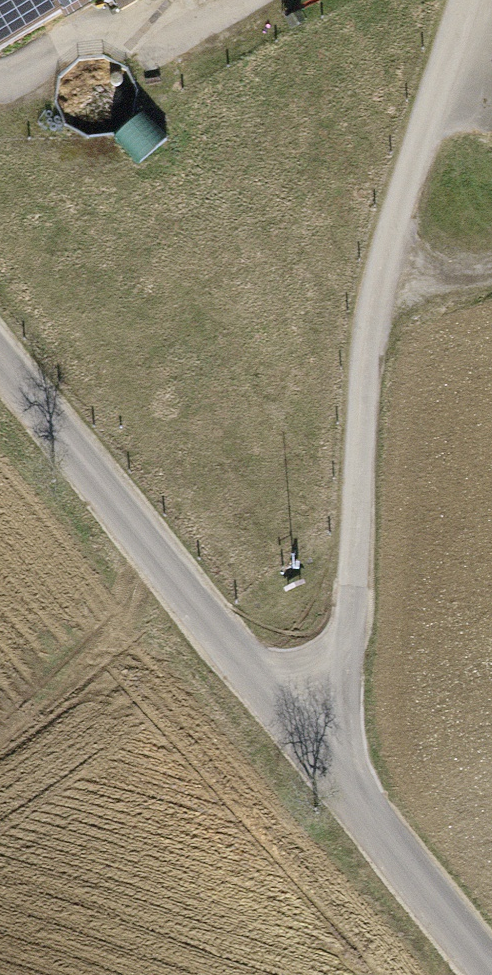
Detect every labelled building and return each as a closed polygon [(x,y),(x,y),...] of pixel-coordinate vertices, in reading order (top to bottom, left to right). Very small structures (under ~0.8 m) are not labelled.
[(82,0),(0,0),(0,49),(82,0)] [(121,9),(138,0),(116,0),(121,9)]
